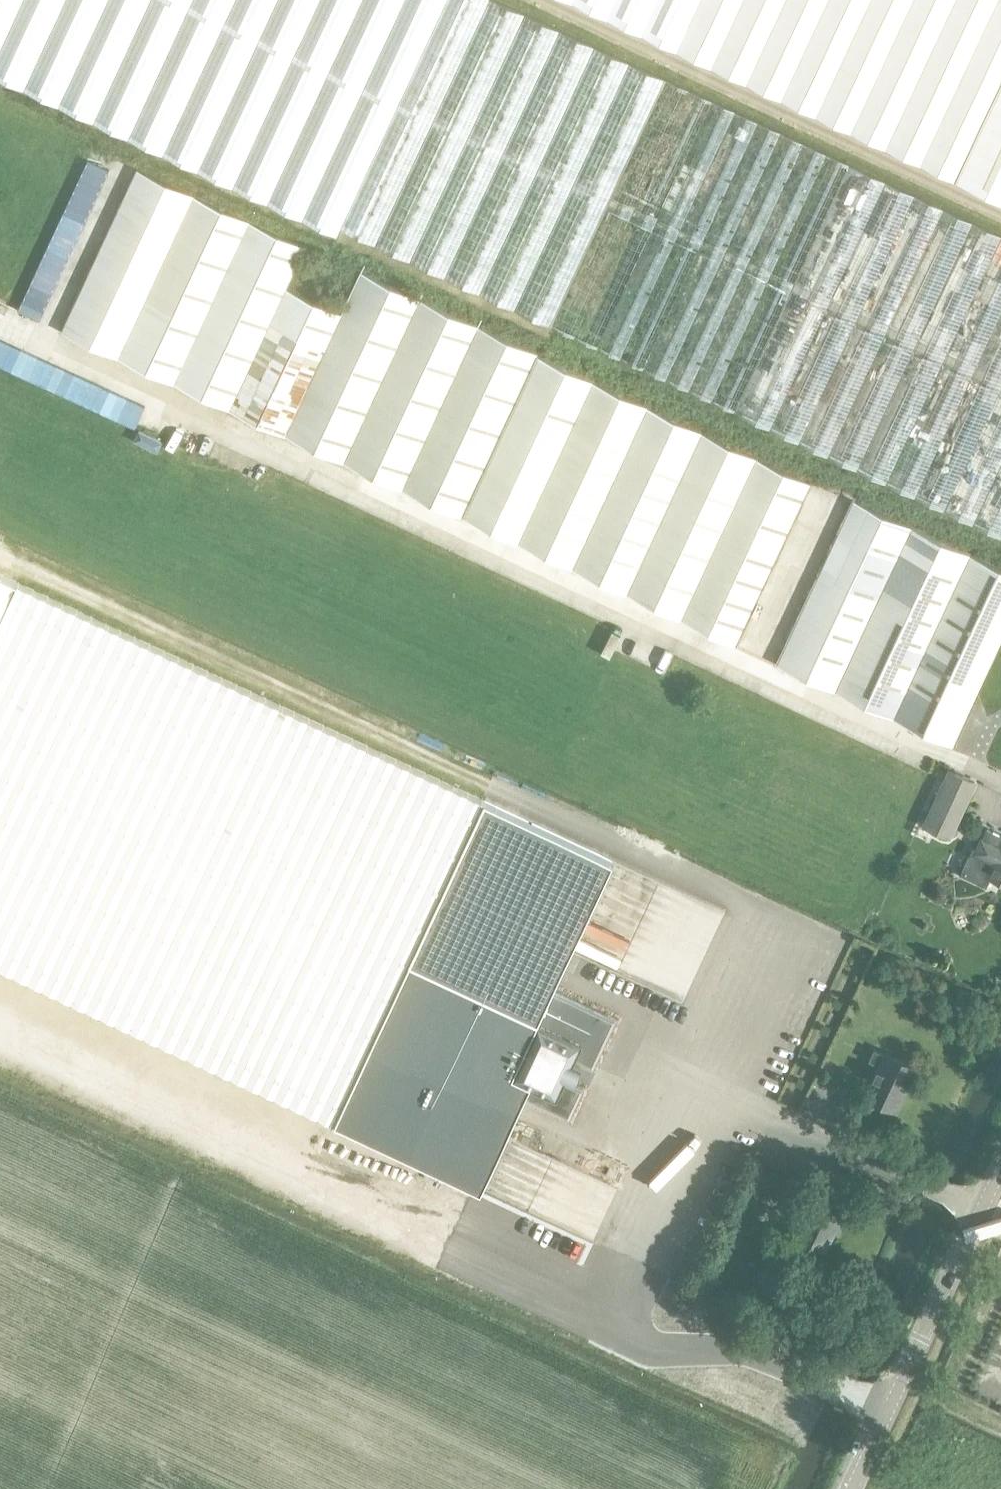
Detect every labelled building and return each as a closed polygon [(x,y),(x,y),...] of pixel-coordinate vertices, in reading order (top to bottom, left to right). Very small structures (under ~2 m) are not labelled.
[(336,234),(340,225),(549,323),(659,75),(497,0),(0,0),(0,77),(336,234)] [(1000,200),(1000,0),(571,0),(1000,200)] [(659,75),(549,323),(734,410),(1000,535),(1000,234),(849,163),(659,75)] [(86,155),(33,282),(55,291),(109,165),(86,155)] [(537,352),(359,270),(339,312),(285,288),(305,246),(136,169),(61,330),(229,409),(461,516),(735,644),(810,482),(536,355),(537,352)] [(817,575),(776,663),(952,745),(1000,641),(1000,568),(852,499),(817,575)] [(334,1122),(480,1190),(523,1097),(569,1118),(583,1087),(564,1078),(565,1076),(568,1077),(571,1077),(574,1075),(577,1069),(577,1065),(575,1062),(572,1060),(581,1041),(538,1020),(613,860),(485,800),(20,582),(0,624),(0,965),(334,1122)] [(949,836),(960,812),(974,781),(949,769),(924,824),(949,836)] [(986,827),(976,848),(973,847),(974,846),(973,846),(960,874),(986,886),(986,884),(985,884),(989,875),(1000,881),(1000,834),(986,827)] [(906,1083),(907,1083),(915,1065),(885,1051),(884,1053),(874,1048),(869,1059),(879,1063),(865,1094),(895,1108),(903,1091),(902,1091),(906,1083)] [(841,1180),(841,1179),(837,1177),(836,1178),(828,1173),(824,1171),(812,1198),(811,1197),(795,1235),(810,1242),(808,1248),(818,1253),(822,1248),(824,1249),(842,1210),(825,1203),(829,1195),(833,1197),(833,1195),(832,1195),(839,1179),(841,1180)]
